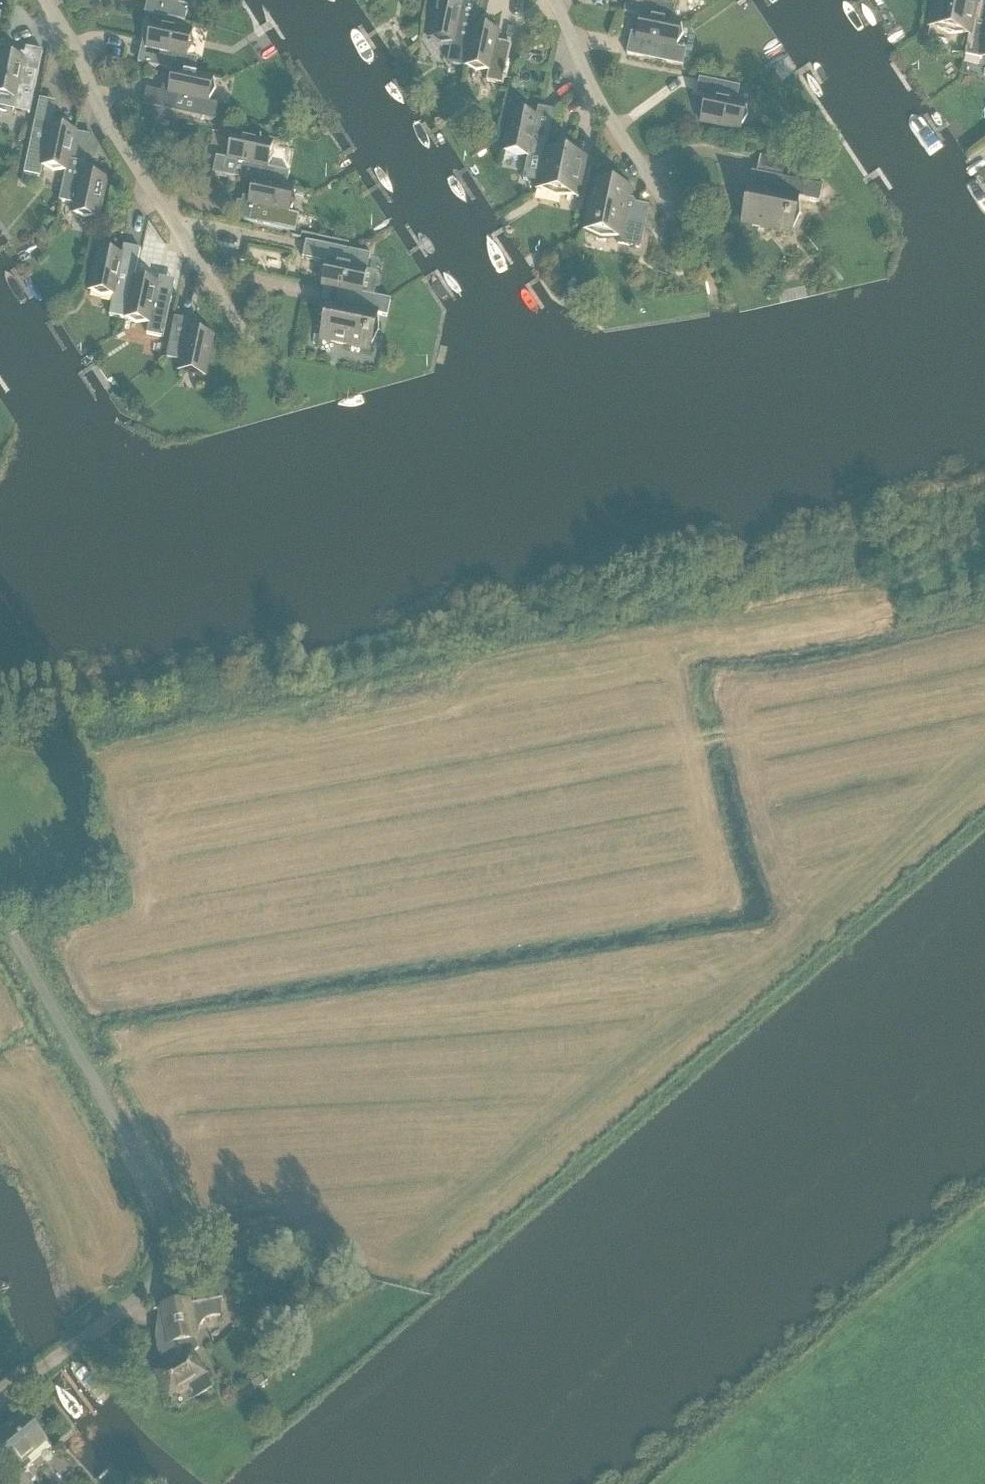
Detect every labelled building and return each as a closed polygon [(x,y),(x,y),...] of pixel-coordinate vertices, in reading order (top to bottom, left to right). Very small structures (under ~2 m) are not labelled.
[(185,23),(188,6),(179,4),(179,0),(147,0),(144,15),(185,23)] [(464,68),(471,38),(471,37),(473,27),(479,0),(462,0),(461,4),(443,0),(437,0),(429,40),(454,45),(449,65),(464,68)] [(671,22),(675,7),(665,5),(666,0),(626,0),(623,14),(640,17),(671,23),(671,22)] [(974,15),(977,0),(935,0),(929,28),(968,37),(969,37),(974,15)] [(974,15),(969,37),(968,37),(964,56),(984,61),(984,18),(974,15)] [(681,24),(671,22),(671,23),(640,17),(635,40),(630,38),(626,55),(683,67),(686,50),(676,48),(681,24)] [(172,71),(194,76),(194,75),(197,59),(187,57),(192,34),(151,25),(147,40),(142,39),(137,64),(172,72),(172,71)] [(495,42),(497,32),(473,27),(471,37),(471,38),(464,68),(488,73),(486,83),(502,86),(511,45),(495,42)] [(29,114),(42,52),(27,49),(24,60),(0,55),(0,98),(15,101),(12,111),(29,114)] [(209,103),(214,79),(194,75),(194,76),(172,71),(172,72),(167,95),(178,97),(174,113),(215,122),(219,105),(209,103)] [(700,122),(741,130),(746,105),(736,103),(739,88),(699,79),(695,96),(705,98),(700,122)] [(524,85),(512,84),(511,93),(523,94),(524,85)] [(545,151),(546,150),(554,111),(538,108),(536,117),(512,112),(503,153),(528,158),(530,148),(545,151)] [(66,169),(68,161),(75,132),(34,123),(24,174),(40,178),(43,164),(66,169)] [(223,176),(252,182),(274,186),(287,188),(290,173),(278,170),(268,168),(273,145),(231,136),(223,176)] [(580,200),(588,160),(545,151),(544,154),(542,154),(535,191),(580,200)] [(758,174),(751,172),(748,188),(740,224),(792,235),(799,199),(819,203),(822,187),(782,179),(785,162),(761,158),(758,174)] [(82,174),(84,164),(68,161),(66,169),(59,202),(74,205),(72,215),(97,220),(106,179),(82,174)] [(636,205),(633,216),(625,214),(630,189),(594,181),(583,232),(618,240),(618,244),(640,248),(649,207),(636,205)] [(289,213),(294,190),(287,188),(274,186),(252,182),(249,199),(243,197),(241,203),(237,202),(233,219),(255,224),(295,232),(299,216),(289,213)] [(322,288),(360,296),(361,295),(362,295),(370,256),(307,243),(303,259),(327,264),(322,288)] [(111,307),(127,310),(134,279),(140,250),(123,247),(121,256),(98,251),(89,292),(113,297),(111,307)] [(158,284),(134,279),(127,310),(124,320),(148,325),(146,335),(163,338),(171,297),(156,294),(158,284)] [(382,316),(385,300),(362,295),(361,295),(360,296),(357,310),(326,304),(319,340),(371,351),(378,315),(382,316)] [(179,372),(204,377),(212,336),(189,331),(191,321),(174,318),(165,359),(181,362),(179,372)] [(323,1285),(312,1294),(319,1302),(329,1293),(323,1285)] [(161,1311),(163,1320),(157,1321),(156,1325),(156,1329),(155,1333),(155,1336),(155,1340),(155,1344),(156,1348),(157,1352),(158,1355),(159,1359),(161,1362),(164,1368),(155,1373),(169,1397),(188,1385),(196,1398),(212,1388),(204,1375),(205,1375),(191,1352),(195,1350),(191,1341),(195,1341),(194,1335),(196,1335),(196,1332),(197,1330),(198,1327),(199,1325),(201,1323),(203,1321),(205,1319),(207,1318),(210,1317),(212,1316),(215,1316),(219,1316),(220,1301),(222,1300),(222,1299),(153,1311),(153,1312),(161,1311)] [(259,1373),(247,1380),(254,1390),(265,1383),(259,1373)] [(16,1468),(47,1442),(22,1414),(0,1433),(0,1451),(0,1480),(3,1483),(30,1483),(16,1468)]
